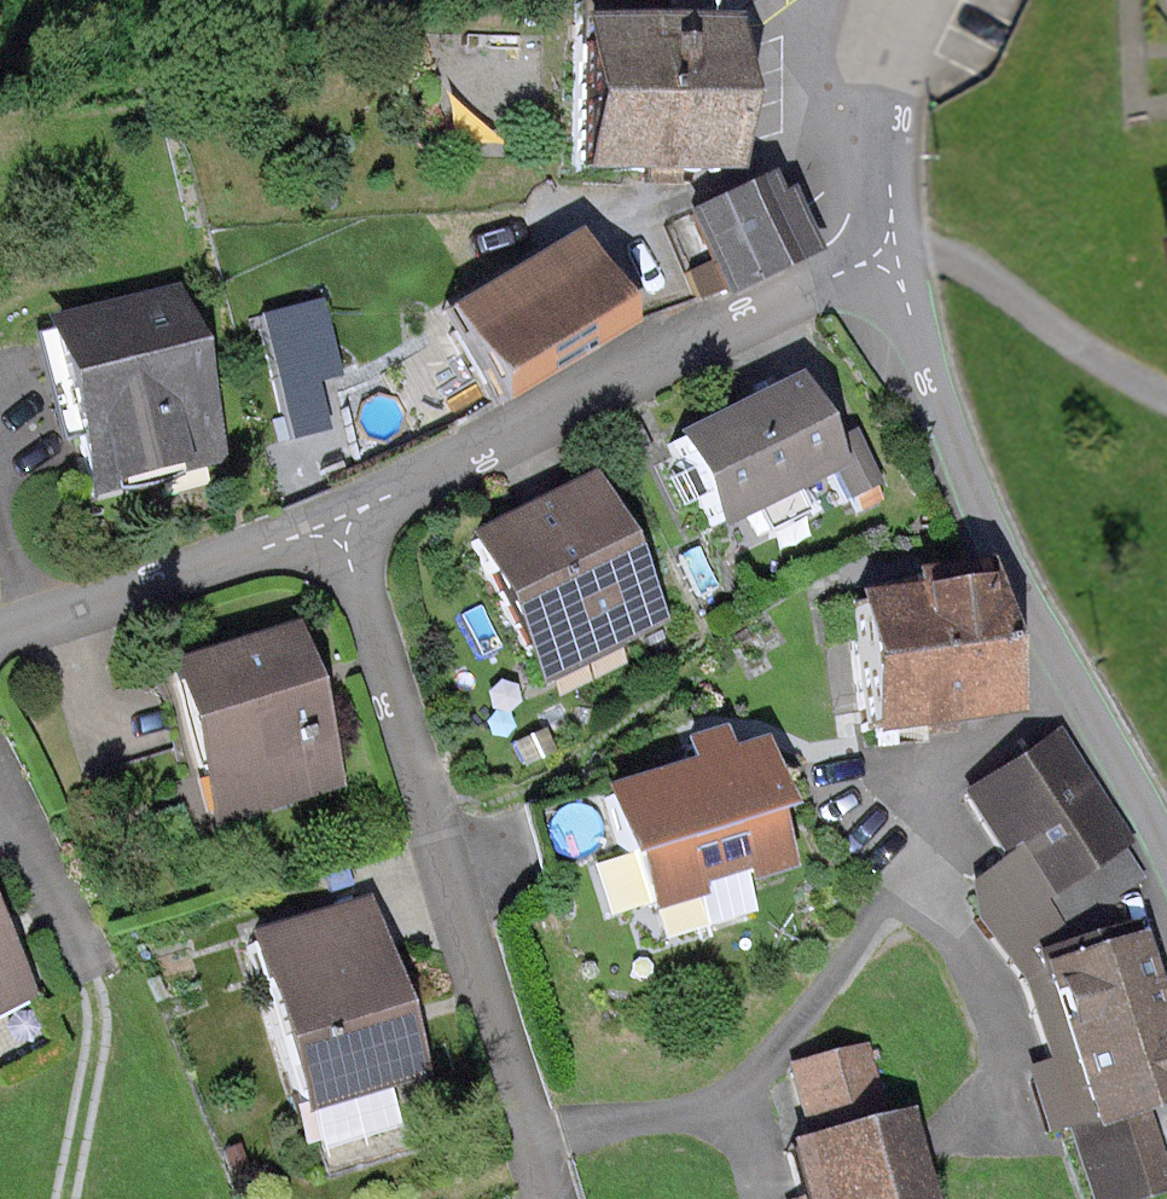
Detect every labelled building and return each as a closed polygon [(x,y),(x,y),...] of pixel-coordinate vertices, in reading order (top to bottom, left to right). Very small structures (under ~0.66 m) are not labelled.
[(574,171),(718,174),(720,46),(654,42),(653,5),(574,4),(574,171)] [(796,258),(759,184),(683,218),(722,294),(796,258)] [(492,409),(624,330),(579,253),(447,333),(492,409)] [(90,486),(202,457),(161,303),(40,335),(68,440),(77,437),(90,486)] [(667,442),(709,527),(823,470),(783,388),(667,442)] [(471,543),(542,692),(655,636),(582,487),(471,543)] [(995,715),(975,568),(903,578),(905,595),(844,604),(862,733),(995,715)] [(293,639),(160,678),(208,838),(341,799),(293,639)] [(1027,985),(1093,1198),(1163,1198),(1166,1198),(1166,1175),(1150,1121),(1166,1116),(1166,1049),(1106,899),(1144,866),(1059,728),(967,794),(1014,851),(965,890),(1027,985)] [(694,778),(598,802),(629,930),(787,892),(756,765),(736,770),(729,742),(688,751),(694,778)] [(378,912),(244,947),(290,1126),(424,1091),(378,912)] [(15,993),(0,965),(0,1001),(15,993)] [(795,1167),(804,1198),(926,1198),(906,1133),(795,1167)]
